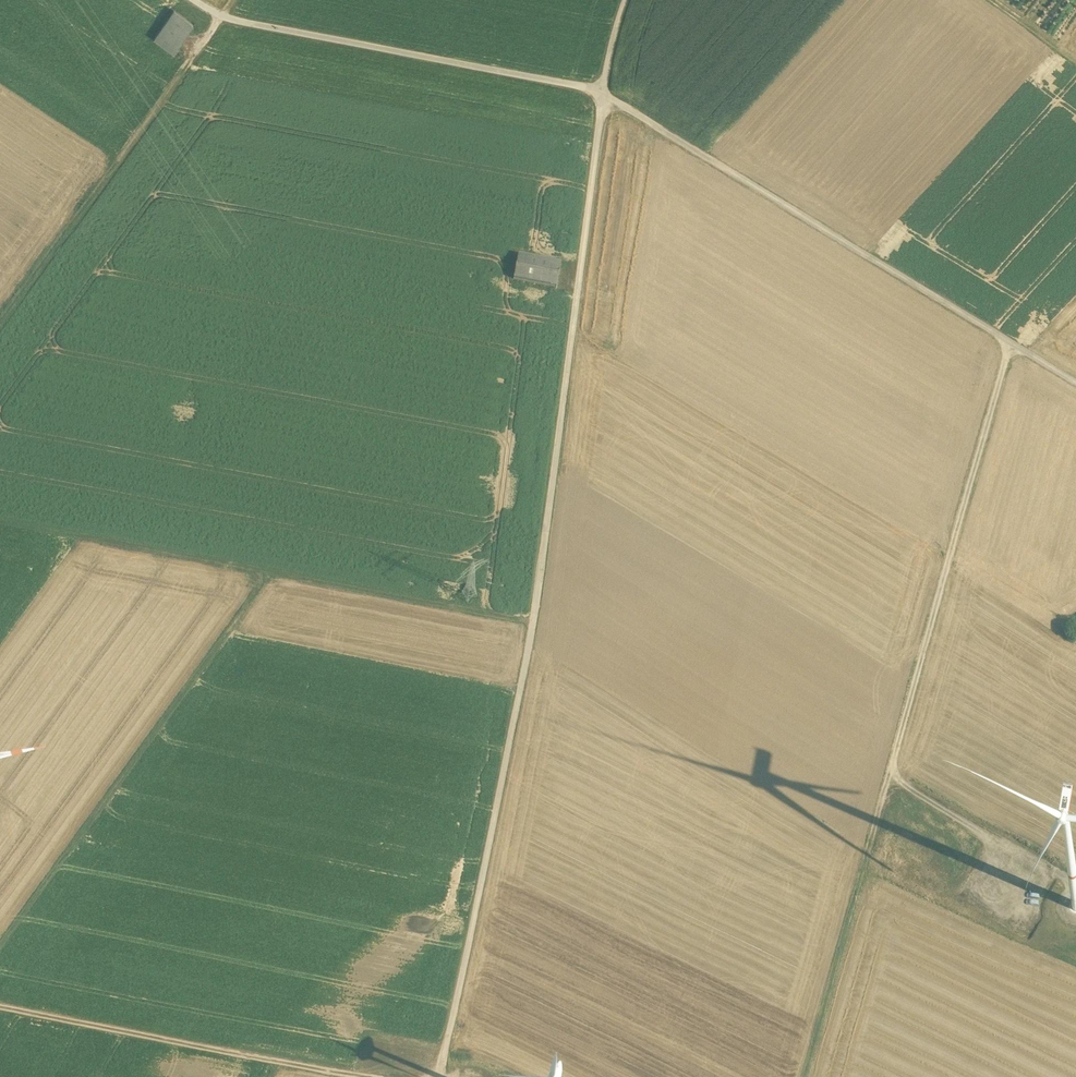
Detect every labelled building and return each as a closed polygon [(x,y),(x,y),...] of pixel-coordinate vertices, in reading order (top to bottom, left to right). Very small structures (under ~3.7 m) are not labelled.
[(183,19),(162,47),(182,61),(203,33),(183,19)] [(570,270),(528,263),(524,288),(565,295),(570,270)]
